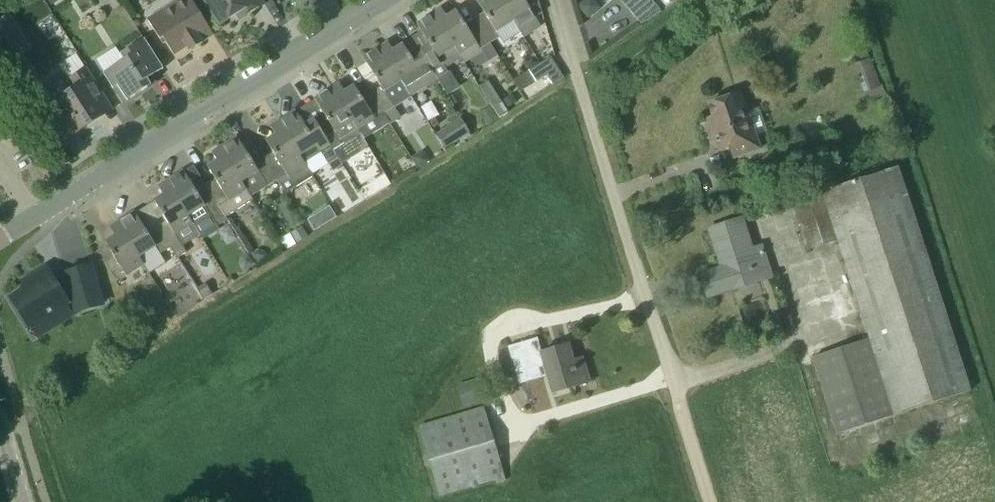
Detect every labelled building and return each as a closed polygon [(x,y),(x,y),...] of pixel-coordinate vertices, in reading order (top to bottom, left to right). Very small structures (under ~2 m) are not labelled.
[(189,51),(202,43),(201,42),(213,34),(191,0),(177,0),(147,20),(162,43),(165,41),(173,55),(186,46),(189,51)] [(264,3),(262,0),(206,0),(221,24),(236,14),(240,19),(264,3)] [(500,0),(476,0),(486,16),(476,22),(489,44),(500,37),(497,32),(513,22),(500,0)] [(513,22),(525,41),(539,32),(531,21),(542,14),(538,0),(500,0),(513,22)] [(640,24),(659,8),(652,0),(622,0),(640,24)] [(456,11),(446,17),(441,8),(434,13),(455,48),(459,55),(462,60),(464,63),(482,52),(480,49),(489,44),(476,22),(467,28),(456,11)] [(420,51),(431,69),(438,79),(447,73),(445,71),(462,60),(459,55),(455,48),(434,13),(416,24),(429,45),(420,51)] [(2,33),(15,25),(8,14),(0,20),(0,30),(2,33)] [(112,88),(117,85),(126,100),(150,84),(147,78),(163,68),(145,39),(120,55),(123,59),(102,72),(112,88)] [(387,42),(379,47),(410,97),(438,79),(431,69),(420,51),(410,57),(402,45),(392,51),(387,42)] [(401,119),(393,107),(410,97),(379,47),(362,58),(382,89),(371,95),(383,113),(391,126),(401,119)] [(551,57),(530,71),(536,81),(547,74),(553,85),(564,78),(551,57)] [(848,67),(853,80),(857,79),(863,94),(868,92),(881,88),(871,59),(870,60),(857,64),(848,67)] [(55,100),(76,132),(113,109),(87,68),(67,81),(65,79),(63,79),(60,79),(58,79),(55,81),(53,82),(51,85),(50,88),(50,91),(55,100)] [(479,88),(499,119),(509,113),(489,82),(479,88)] [(330,89),(356,130),(374,118),(383,113),(371,95),(363,100),(354,86),(344,92),(339,83),(330,89)] [(356,130),(330,89),(314,99),(325,117),(315,124),(334,154),(361,137),(356,130)] [(733,157),(759,148),(739,92),(708,103),(715,125),(709,127),(717,149),(729,145),(733,157)] [(512,95),(503,101),(508,108),(517,102),(512,95)] [(489,106),(478,114),(486,126),(498,118),(489,106)] [(306,129),(295,111),(278,121),(299,156),(305,166),(322,154),(329,164),(337,159),(334,154),(315,124),(306,129)] [(447,129),(456,144),(470,135),(460,120),(447,129)] [(270,127),(275,135),(266,142),(273,153),(264,159),(277,180),(287,196),(313,180),(305,166),(299,156),(278,121),(270,127)] [(885,145),(890,138),(893,135),(887,130),(885,129),(878,139),(885,145)] [(264,159),(254,165),(236,137),(220,147),(250,197),(277,180),(264,159)] [(212,153),(217,161),(207,168),(214,179),(205,185),(225,218),(252,201),(250,197),(220,147),(212,153)] [(412,157),(418,167),(429,161),(423,150),(412,157)] [(337,159),(329,164),(333,171),(342,166),(337,159)] [(898,167),(821,192),(837,240),(868,338),(893,416),(971,391),(898,167)] [(183,171),(166,181),(187,215),(201,239),(204,243),(220,232),(217,227),(227,220),(225,218),(205,185),(196,191),(183,171)] [(165,220),(156,226),(169,247),(178,262),(189,256),(185,249),(201,239),(187,215),(166,181),(158,186),(163,195),(153,201),(165,220)] [(357,206),(349,182),(327,189),(336,213),(357,206)] [(792,200),(807,250),(837,240),(821,192),(792,200)] [(329,207),(324,210),(331,221),(336,218),(329,207)] [(134,212),(117,223),(138,256),(154,246),(159,254),(169,247),(156,226),(146,232),(134,212)] [(708,229),(720,268),(700,274),(707,294),(772,273),(762,243),(753,246),(743,218),(708,229)] [(101,259),(115,281),(142,264),(138,256),(117,223),(109,227),(114,236),(104,242),(111,253),(101,259)] [(302,227),(290,234),(296,244),(308,237),(302,227)] [(258,250),(252,254),(258,263),(268,258),(264,252),(258,250)] [(240,265),(243,271),(253,265),(247,255),(241,258),(240,265)] [(72,296),(77,312),(104,303),(92,265),(65,273),(67,278),(58,283),(47,267),(23,283),(27,289),(12,298),(31,327),(69,302),(67,299),(72,296)] [(206,283),(196,289),(202,299),(203,300),(213,294),(212,292),(206,283)] [(507,346),(518,384),(545,377),(550,393),(593,381),(591,377),(589,378),(583,358),(573,361),(568,345),(542,353),(537,338),(507,346)] [(893,416),(868,338),(811,357),(836,435),(893,416)] [(481,379),(458,386),(464,407),(487,401),(481,379)] [(439,497),(504,478),(483,406),(418,426),(439,497)]
